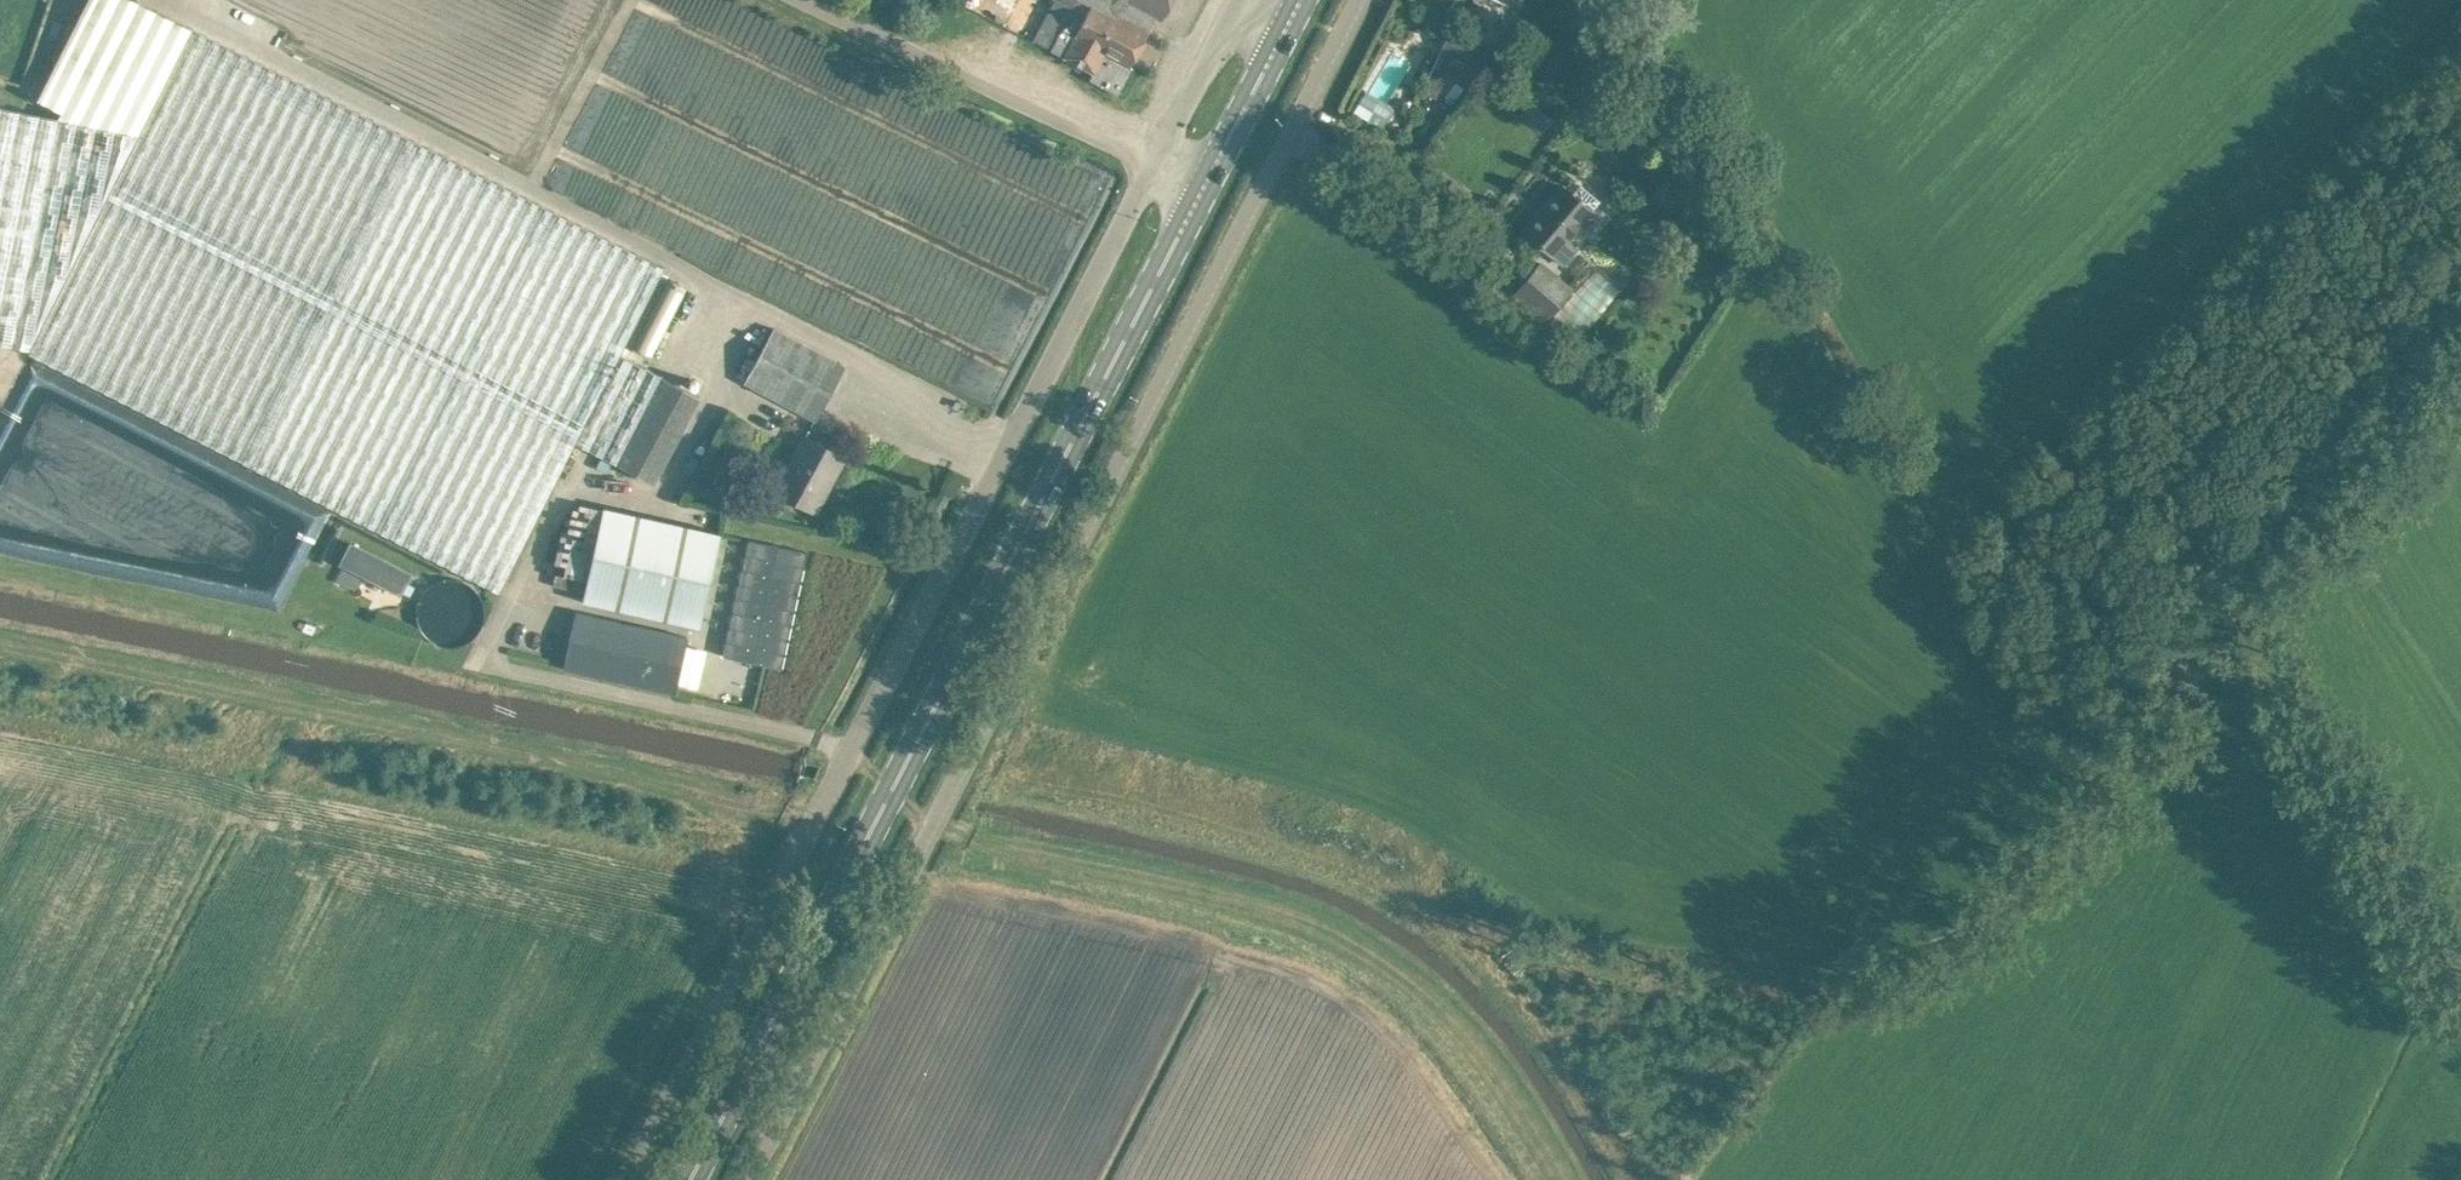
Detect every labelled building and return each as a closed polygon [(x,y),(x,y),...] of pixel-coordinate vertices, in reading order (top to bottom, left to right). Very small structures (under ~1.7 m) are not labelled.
[(192,26),(138,0),(90,0),(39,101),(63,109),(58,120),(0,108),(0,345),(27,354),(499,591),(575,442),(657,483),(701,394),(619,353),(664,265),(192,26)] [(1064,1),(1071,5),(1067,13),(1070,14),(1063,28),(1051,49),(1094,72),(1090,79),(1119,95),(1133,67),(1130,66),(1148,32),(1147,32),(1156,14),(1160,16),(1159,17),(1160,18),(1170,0),(1061,0),(1064,1)] [(1441,50),(1435,62),(1449,69),(1460,74),(1465,63),(1466,63),(1477,40),(1473,38),(1451,27),(1440,50),(1441,50)] [(1364,118),(1394,132),(1430,59),(1400,44),(1364,118)] [(1599,199),(1580,184),(1572,193),(1563,186),(1525,231),(1563,264),(1576,248),(1567,240),(1592,210),(1591,209),(1599,199)] [(1513,294),(1545,321),(1573,287),(1541,260),(1513,294)] [(1594,279),(1568,325),(1592,339),(1618,293),(1594,279)] [(666,363),(692,290),(674,284),(648,356),(666,363)] [(774,328),(744,381),(815,419),(844,366),(774,328)] [(832,479),(844,457),(805,435),(776,490),(815,511),(816,510),(812,508),(828,478),(832,479)] [(705,472),(713,476),(724,473),(729,464),(713,455),(705,472)] [(699,628),(721,533),(605,506),(584,600),(699,628)] [(782,668),(807,551),(749,538),(723,655),(782,668)] [(340,562),(399,593),(410,572),(351,542),(340,562)] [(485,616),(485,610),(485,604),(482,595),(479,590),(475,586),(471,582),(465,579),(460,577),(454,576),(448,576),(443,577),(437,579),(432,582),(427,586),(423,590),(420,595),(418,601),(417,607),(417,613),(418,619),(422,627),(425,632),(432,637),(437,640),(445,643),(451,644),(457,643),(465,640),(471,637),(477,632),(480,627),(483,622),(485,616)] [(564,670),(675,694),(688,635),(576,611),(564,670)]
